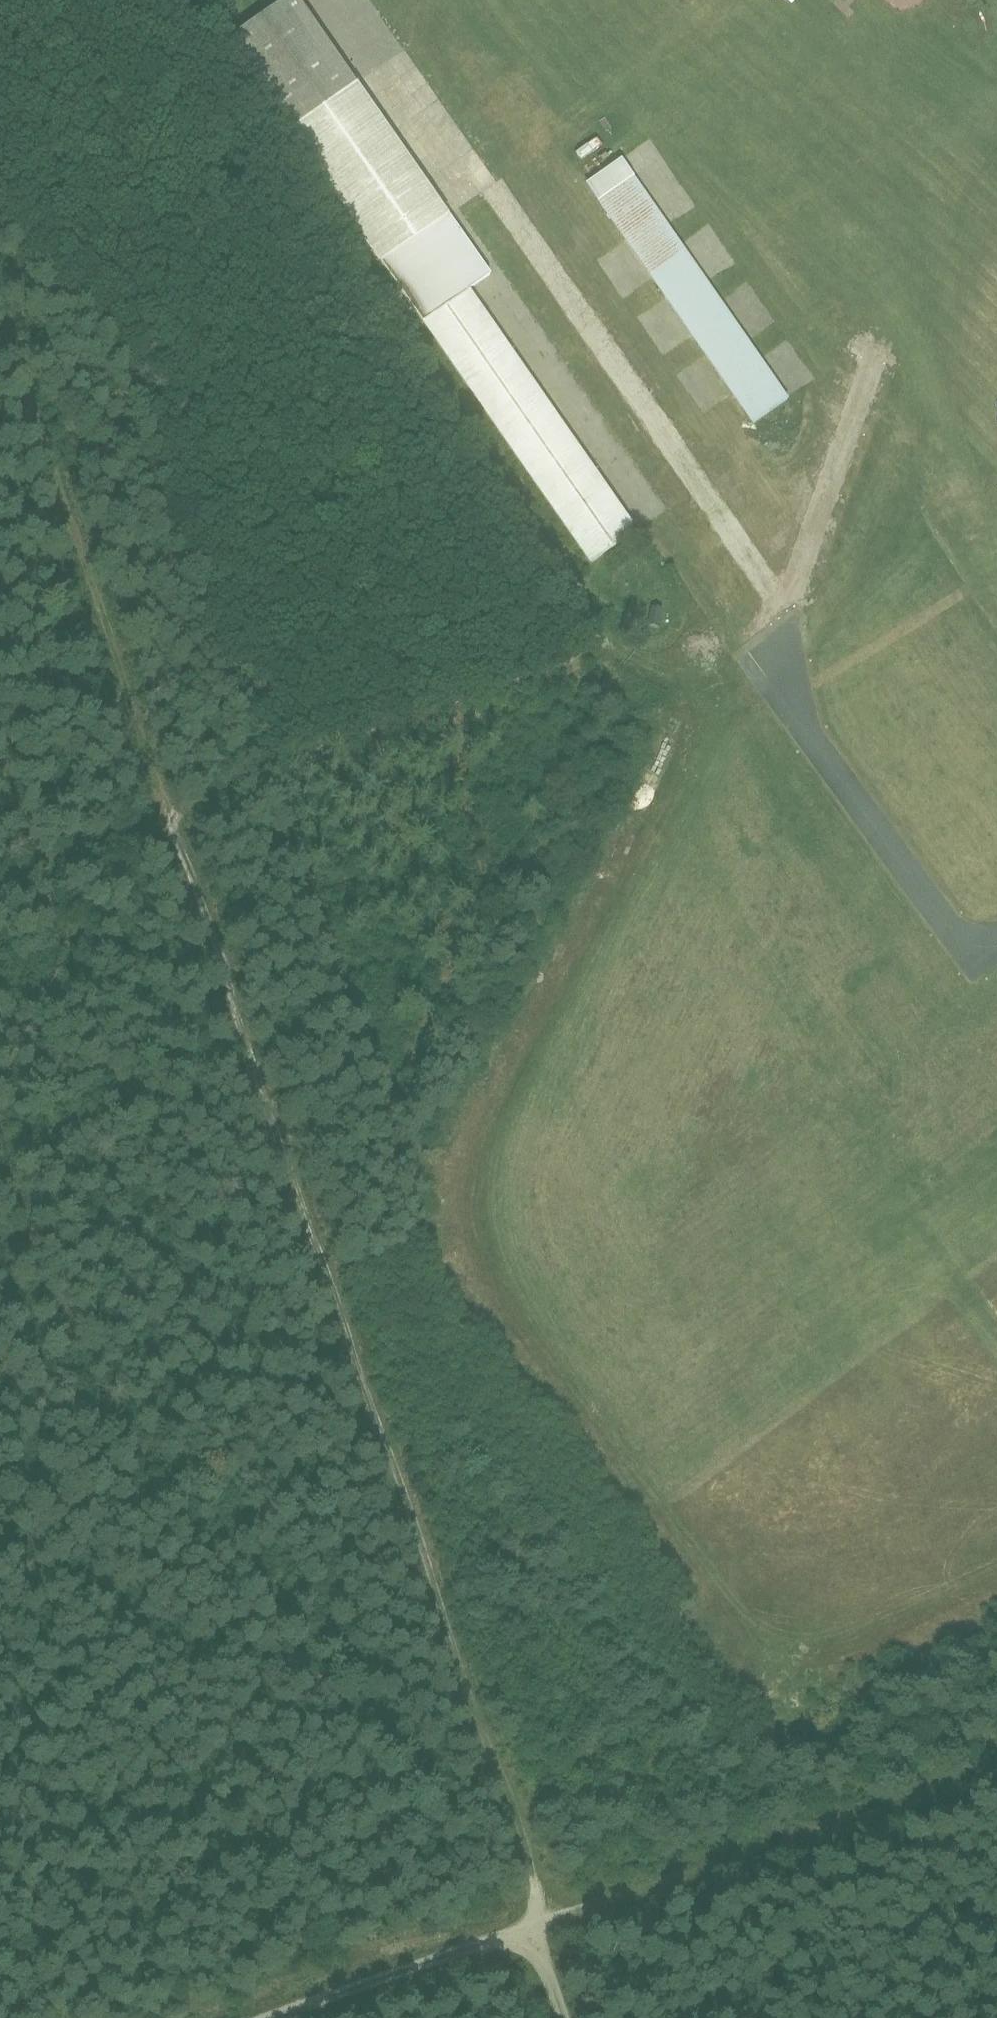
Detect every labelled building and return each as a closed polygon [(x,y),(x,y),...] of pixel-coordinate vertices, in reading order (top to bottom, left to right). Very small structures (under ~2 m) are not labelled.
[(301,0),(286,0),(234,35),(292,130),(360,84),(301,0)] [(495,276),(360,84),(292,130),(425,320),(475,288),(495,276)] [(756,425),(792,400),(627,158),(588,181),(756,425)] [(475,288),(425,320),(597,564),(642,533),(475,288)]
